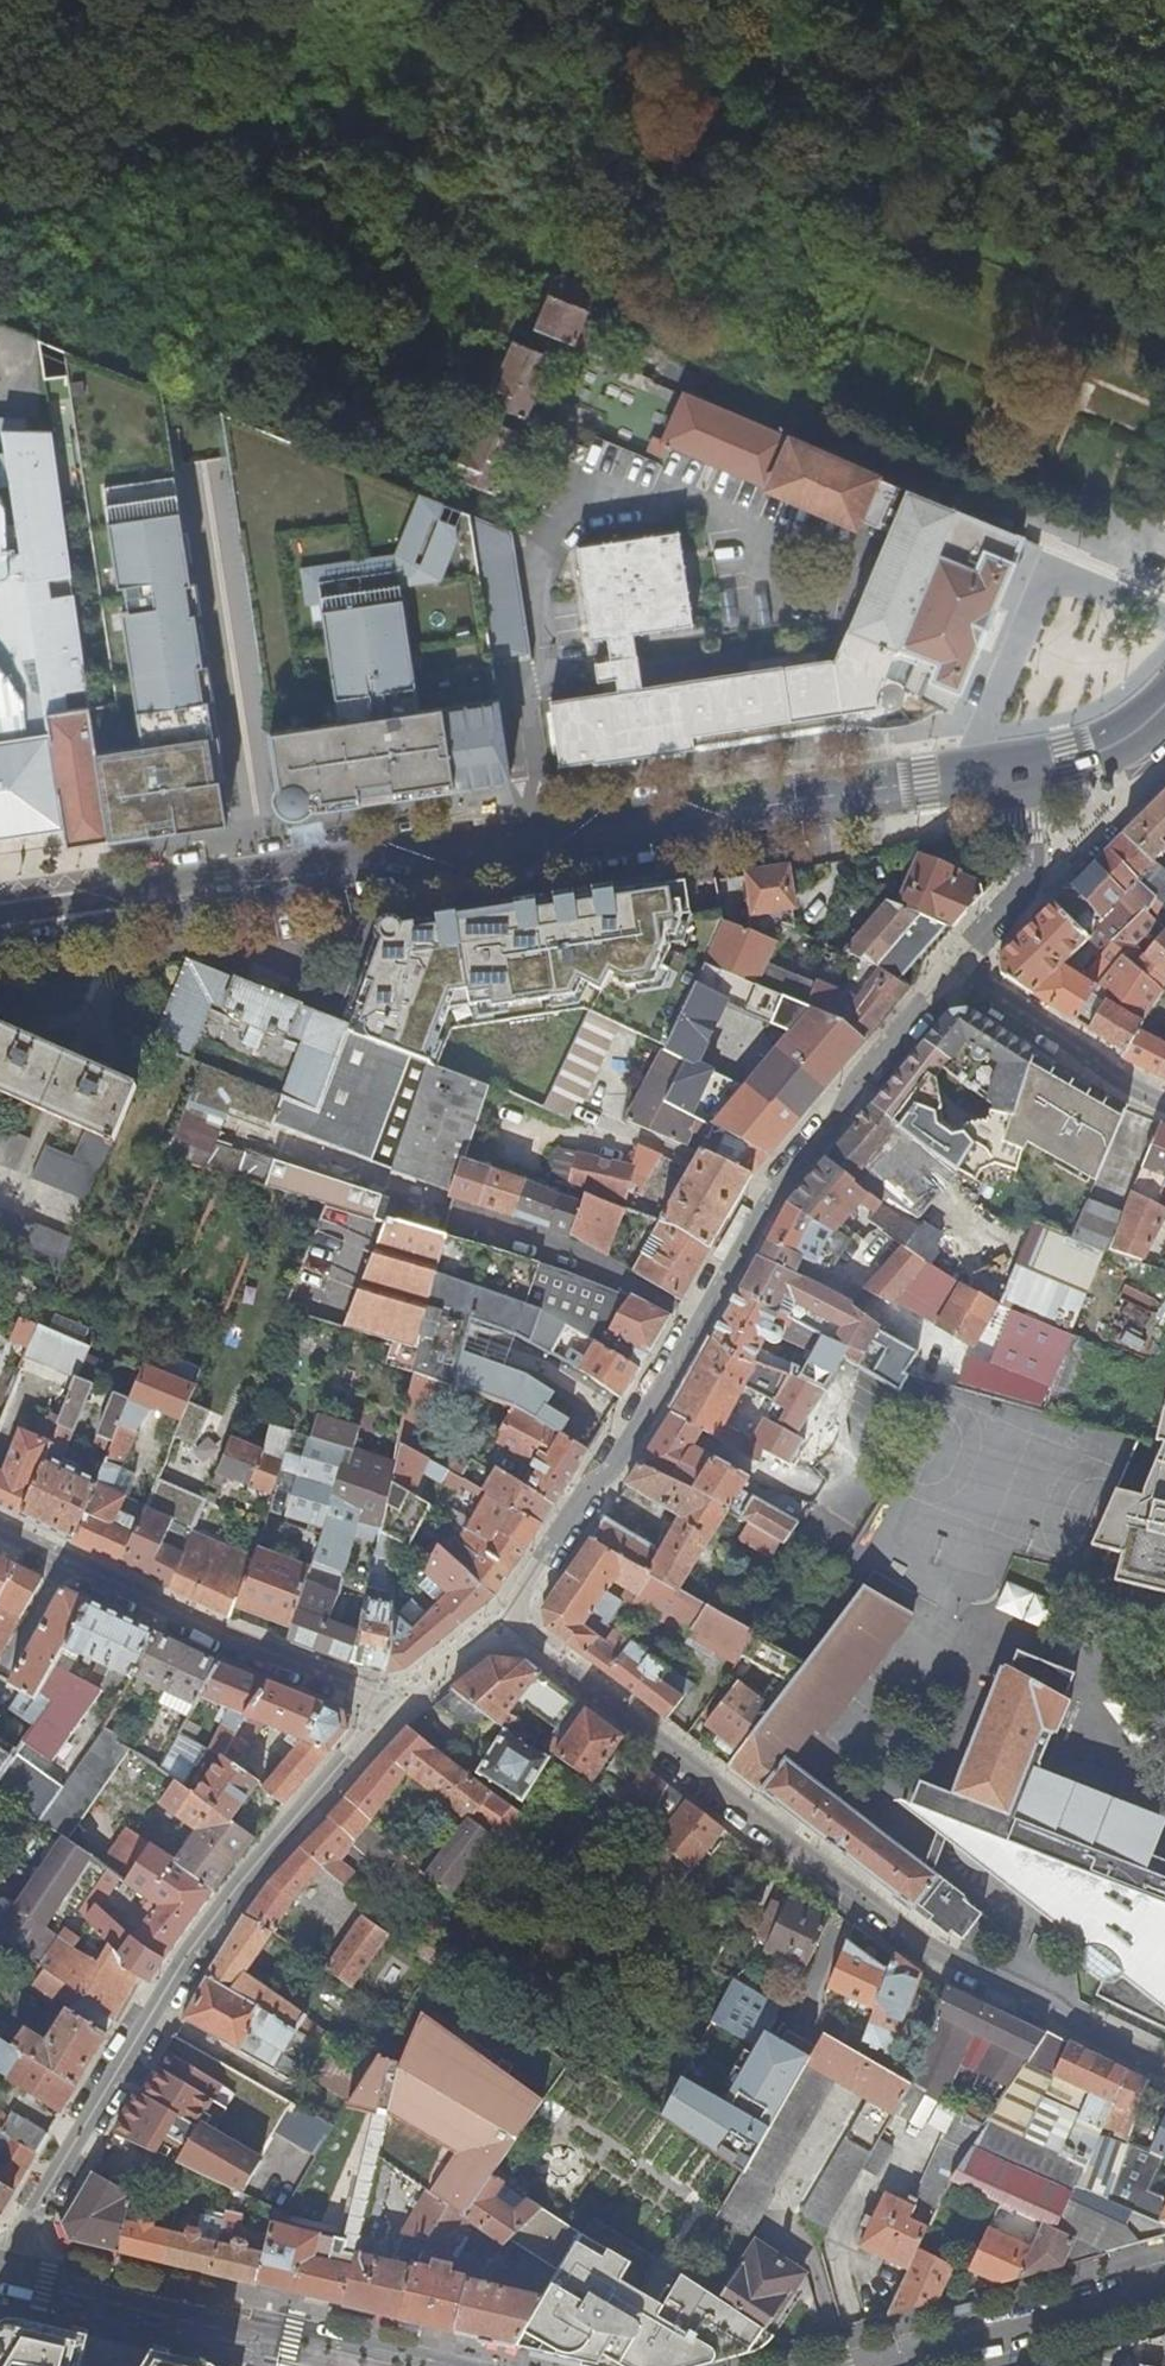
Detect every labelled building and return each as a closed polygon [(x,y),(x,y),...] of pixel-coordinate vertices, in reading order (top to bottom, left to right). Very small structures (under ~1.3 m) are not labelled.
[(580,328),(591,301),(587,294),(564,283),(550,288),(534,327),(517,320),(521,309),(483,293),(462,324),(507,342),(511,337),(580,366),(584,356),(603,363),(613,342),(580,328)] [(166,832),(226,823),(160,386),(37,337),(42,378),(66,373),(115,703),(89,707),(108,841),(166,832)] [(532,442),(539,428),(527,423),(552,362),(515,346),(501,377),(498,376),(486,407),(489,409),(469,455),(466,454),(455,481),(496,499),(502,485),(507,474),(530,484),(535,472),(510,463),(521,437),(532,442)] [(629,348),(620,370),(646,381),(655,359),(629,348)] [(566,360),(556,385),(570,391),(580,366),(566,360)] [(596,379),(579,373),(564,412),(581,418),(596,379)] [(623,374),(619,383),(638,391),(642,382),(623,374)] [(556,385),(539,428),(551,434),(570,391),(556,385)] [(692,625),(677,532),(578,548),(591,640),(606,638),(609,660),(594,662),(597,683),(614,681),(617,694),(597,697),(552,704),(552,702),(549,702),(559,763),(557,763),(558,767),(592,761),(593,764),(602,763),(602,761),(682,750),(682,751),(693,750),(693,744),(708,742),(841,722),(842,726),(936,712),(949,711),(950,712),(958,693),(960,693),(961,691),(1015,564),(1013,563),(1024,537),(909,488),(907,490),(791,439),(789,440),(684,395),(663,442),(655,440),(648,453),(664,460),(670,447),(767,489),(767,490),(854,527),(858,519),(890,532),(837,661),(816,664),(814,652),(748,662),(746,648),(638,664),(634,634),(662,630),(692,625)] [(395,796),(509,779),(490,656),(529,650),(510,528),(509,527),(478,515),(221,411),(227,453),(235,452),(237,466),(229,468),(281,814),(395,796)] [(89,707),(49,427),(0,423),(0,580),(8,567),(24,562),(48,713),(89,707)] [(237,466),(235,452),(227,453),(229,468),(237,466)] [(525,495),(530,484),(507,474),(502,485),(525,495)] [(482,506),(478,515),(509,527),(512,518),(482,506)] [(515,538),(526,543),(535,523),(523,518),(515,538)] [(27,716),(26,699),(0,664),(0,721),(27,716)] [(49,832),(62,830),(64,848),(108,841),(89,707),(48,713),(27,716),(0,721),(0,839),(49,832)] [(936,712),(848,726),(859,728),(872,729),(893,728),(901,727),(918,721),(926,718),(936,712)] [(682,751),(682,750),(602,761),(602,763),(682,751)] [(1163,903),(1164,900),(1164,870),(1155,861),(1164,849),(1164,790),(1122,833),(1154,861),(1136,877),(1155,896),(1155,895),(1163,903)] [(62,830),(49,832),(51,850),(64,848),(62,830)] [(1128,887),(1144,908),(1147,911),(1155,896),(1136,877),(1154,861),(1122,833),(1101,853),(1094,861),(1123,891),(1124,892),(1128,887)] [(920,856),(899,907),(953,929),(983,896),(981,886),(964,879),(966,872),(962,860),(946,853),(923,858),(920,856)] [(1088,917),(1092,922),(1098,916),(1123,891),(1094,861),(1052,903),(1072,922),(1087,906),(1093,911),(1088,917)] [(743,889),(750,934),(776,944),(784,926),(798,933),(789,870),(749,876),(750,888),(743,889)] [(715,947),(724,922),(723,912),(694,916),(689,885),(557,905),(389,930),(371,973),(350,1025),(347,1034),(455,1075),(487,1088),(496,1092),(544,1111),(555,1090),(593,1013),(616,1025),(665,1051),(670,1054),(690,1005),(696,990),(714,946),(715,947)] [(1116,923),(1123,929),(1144,908),(1128,887),(1124,892),(1123,891),(1098,916),(1111,928),(1116,923)] [(916,971),(953,929),(899,907),(898,906),(889,902),(843,954),(854,959),(875,969),(898,984),(911,968),(916,971)] [(1082,932),(1072,922),(1052,903),(999,957),(1000,974),(1071,1019),(1074,1021),(1095,986),(1104,977),(1122,955),(1124,952),(1110,942),(1096,931),(1089,938),(1082,932)] [(1087,906),(1072,922),(1082,932),(1090,924),(1092,922),(1088,917),(1093,911),(1087,906)] [(1124,952),(1133,944),(1159,922),(1155,919),(1147,911),(1144,908),(1123,929),(1117,934),(1110,942),(1124,952)] [(1111,928),(1098,916),(1092,922),(1090,924),(1097,930),(1096,931),(1110,942),(1117,934),(1111,928)] [(768,961),(775,948),(774,947),(776,944),(750,934),(724,922),(715,947),(714,946),(696,990),(799,1030),(775,1057),(797,1068),(822,1092),(865,1042),(837,1022),(802,1007),(757,988),(754,986),(768,961)] [(1116,923),(1111,928),(1117,934),(1123,929),(1116,923)] [(1097,930),(1090,924),(1082,932),(1089,938),(1096,931),(1097,930)] [(1143,954),(1164,974),(1164,929),(1143,954)] [(1143,954),(1133,944),(1124,952),(1122,955),(1161,989),(1164,983),(1164,974),(1143,954)] [(1142,1022),(1161,989),(1122,955),(1104,977),(1095,986),(1074,1021),(1123,1052),(1124,1053),(1137,1030),(1142,1022)] [(844,995),(814,982),(813,982),(802,1007),(837,1022),(865,1042),(884,1019),(908,990),(898,984),(875,969),(854,959),(844,995)] [(306,1040),(282,1098),(318,1112),(347,1034),(350,1025),(188,961),(153,1048),(189,1062),(213,1004),(239,1014),(236,1020),(278,1037),(281,1030),(306,1040)] [(813,982),(768,961),(754,986),(757,988),(802,1007),(813,982)] [(690,1005),(670,1054),(688,1064),(668,1102),(679,1108),(720,1019),(690,1005)] [(967,1005),(950,1013),(923,1045),(945,1061),(940,1069),(942,1070),(993,1106),(989,1111),(1009,1117),(1012,1117),(1025,1075),(1030,1056),(1033,1050),(1034,1050),(1035,1049),(967,1005)] [(581,1100),(616,1025),(593,1013),(555,1090),(581,1100)] [(109,1077),(102,1074),(95,1071),(39,1046),(32,1044),(26,1041),(0,1029),(0,1094),(85,1131),(72,1160),(45,1149),(32,1179),(90,1204),(137,1089),(109,1077)] [(1163,1042),(1164,1037),(1160,1034),(1157,1039),(1137,1030),(1124,1053),(1123,1052),(1120,1057),(1164,1079),(1164,1043),(1163,1042)] [(32,1044),(39,1046),(42,1040),(29,1034),(26,1041),(32,1044)] [(449,1197),(514,1218),(516,1211),(554,1225),(572,1237),(572,1235),(583,1205),(545,1189),(463,1160),(486,1091),(487,1088),(455,1075),(347,1034),(318,1112),(282,1098),(273,1125),(450,1193),(449,1197)] [(991,1161),(1016,1171),(1022,1147),(1004,1140),(1009,1117),(989,1111),(988,1111),(980,1140),(976,1143),(971,1141),(970,1138),(973,1122),(950,1128),(940,1121),(938,1112),(940,1109),(939,1101),(929,1103),(928,1107),(926,1108),(921,1107),(918,1105),(916,1102),(942,1070),(940,1069),(945,1061),(923,1045),(871,1106),(894,1126),(893,1129),(914,1142),(965,1173),(974,1179),(981,1168),(991,1161)] [(1080,1088),(1122,1115),(1124,1109),(1034,1050),(1033,1050),(1030,1056),(1080,1088)] [(665,1051),(627,1122),(685,1147),(692,1130),(697,1118),(679,1108),(668,1102),(688,1064),(670,1054),(665,1051)] [(1113,1130),(1122,1115),(1080,1088),(1030,1056),(1025,1075),(1012,1117),(1009,1117),(1004,1140),(1022,1147),(1026,1139),(1094,1183),(1116,1131),(1113,1130)] [(775,1057),(714,1127),(767,1157),(822,1092),(797,1068),(775,1057)] [(102,1074),(109,1077),(112,1070),(99,1064),(95,1071),(102,1074)] [(580,1104),(581,1100),(555,1090),(544,1111),(567,1120),(575,1102),(580,1104)] [(200,1167),(210,1142),(225,1106),(191,1093),(166,1155),(166,1157),(200,1167)] [(884,1183),(895,1168),(914,1142),(893,1129),(894,1126),(871,1106),(869,1109),(824,1161),(850,1181),(848,1184),(881,1205),(892,1188),(884,1183)] [(707,1138),(712,1126),(697,1118),(692,1130),(707,1138)] [(1158,1175),(1164,1177),(1164,1125),(1161,1123),(1134,1188),(1141,1191),(1151,1172),(1158,1175)] [(712,1126),(707,1138),(701,1151),(751,1177),(753,1174),(767,1157),(714,1127),(712,1126)] [(0,1130),(0,1165),(18,1173),(29,1142),(0,1130)] [(236,1178),(244,1153),(210,1142),(200,1167),(220,1173),(236,1178)] [(965,1173),(914,1142),(895,1168),(884,1183),(892,1188),(881,1205),(891,1210),(918,1227),(965,1173)] [(633,1169),(574,1151),(566,1180),(626,1199),(630,1182),(641,1188),(655,1166),(661,1156),(639,1146),(633,1169)] [(549,1174),(566,1180),(574,1151),(558,1147),(549,1174)] [(690,1168),(661,1221),(660,1222),(709,1249),(722,1226),(751,1177),(701,1151),(690,1168)] [(244,1153),(236,1178),(263,1186),(387,1224),(388,1220),(401,1224),(408,1204),(244,1153)] [(866,1223),(877,1230),(877,1229),(891,1210),(881,1205),(848,1184),(850,1181),(824,1161),(810,1178),(788,1206),(830,1236),(859,1203),(873,1213),(866,1223)] [(1147,1201),(1153,1203),(1154,1200),(1158,1201),(1164,1186),(1164,1177),(1158,1175),(1147,1201)] [(607,1255),(624,1208),(587,1195),(583,1205),(572,1235),(607,1255)] [(1153,1203),(1147,1201),(1131,1195),(1123,1219),(1110,1251),(1146,1262),(1164,1220),(1164,1207),(1153,1203)] [(863,1356),(880,1325),(857,1310),(857,1309),(812,1283),(789,1272),(796,1256),(814,1264),(830,1236),(788,1206),(739,1292),(843,1347),(863,1356)] [(0,1210),(0,1247),(12,1252),(62,1273),(74,1242),(0,1210)] [(918,1227),(891,1210),(877,1229),(904,1245),(902,1247),(943,1274),(956,1252),(918,1227)] [(516,1211),(514,1218),(572,1237),(554,1225),(516,1211)] [(1123,1219),(1110,1214),(1108,1219),(1082,1212),(1072,1236),(1105,1248),(1110,1251),(1123,1219)] [(515,1409),(560,1435),(568,1422),(545,1408),(554,1394),(526,1376),(463,1353),(472,1319),(517,1332),(552,1354),(565,1329),(596,1346),(609,1353),(616,1338),(609,1334),(631,1296),(629,1295),(628,1298),(570,1275),(401,1224),(388,1220),(387,1224),(343,1331),(396,1347),(419,1353),(415,1368),(413,1377),(457,1390),(461,1391),(462,1388),(515,1409)] [(646,1246),(634,1271),(681,1298),(709,1249),(660,1222),(646,1246)] [(1070,1333),(1105,1248),(1072,1236),(1037,1222),(1003,1307),(1070,1333)] [(851,1234),(866,1245),(871,1239),(865,1235),(864,1236),(854,1230),(851,1234)] [(902,1247),(865,1289),(888,1302),(892,1299),(940,1328),(957,1337),(972,1348),(981,1333),(991,1338),(1001,1342),(978,1391),(1043,1409),(1060,1368),(1074,1335),(1070,1333),(1003,1307),(996,1303),(960,1284),(943,1274),(902,1247)] [(843,1347),(739,1292),(714,1337),(723,1347),(753,1359),(824,1389),(844,1357),(858,1365),(863,1356),(843,1347)] [(609,1353),(638,1369),(658,1338),(670,1318),(631,1296),(609,1334),(616,1338),(609,1353)] [(3,1362),(5,1363),(21,1370),(25,1362),(37,1332),(39,1328),(21,1321),(3,1362)] [(47,1336),(87,1352),(92,1338),(54,1322),(47,1336)] [(863,1356),(858,1365),(899,1388),(907,1372),(906,1371),(920,1349),(880,1325),(863,1356)] [(957,1337),(940,1328),(920,1349),(906,1371),(907,1372),(947,1383),(968,1355),(952,1345),(957,1337)] [(47,1336),(37,1332),(25,1362),(74,1382),(75,1380),(85,1357),(87,1352),(47,1336)] [(991,1338),(981,1333),(972,1348),(968,1355),(947,1383),(961,1387),(978,1391),(1001,1342),(991,1338)] [(1099,1345),(1074,1335),(1060,1368),(1043,1409),(1084,1420),(1092,1400),(1079,1394),(1099,1345)] [(714,1337),(671,1414),(701,1430),(734,1448),(758,1461),(764,1450),(788,1463),(802,1441),(795,1437),(824,1389),(753,1359),(723,1347),(714,1337)] [(581,1356),(574,1368),(621,1397),(638,1369),(609,1353),(596,1346),(588,1360),(581,1356)] [(392,1362),(415,1368),(419,1353),(396,1347),(392,1362)] [(142,1367),(178,1381),(184,1369),(147,1353),(142,1367)] [(98,1362),(85,1357),(75,1380),(89,1385),(98,1362)] [(128,1401),(144,1408),(179,1421),(186,1402),(192,1387),(178,1381),(142,1367),(128,1401)] [(446,1411),(457,1390),(413,1377),(399,1443),(399,1444),(423,1456),(426,1450),(446,1411)] [(91,1386),(89,1385),(75,1380),(74,1382),(59,1419),(19,1519),(71,1543),(95,1483),(75,1474),(79,1466),(62,1457),(81,1411),(90,1415),(96,1402),(86,1398),(91,1386)] [(457,1390),(446,1411),(498,1432),(494,1441),(521,1456),(518,1461),(530,1468),(531,1467),(538,1472),(529,1487),(522,1483),(521,1484),(555,1504),(588,1452),(560,1435),(515,1409),(462,1388),(461,1391),(457,1390)] [(95,1446),(97,1447),(108,1451),(118,1425),(128,1401),(113,1395),(93,1443),(95,1446)] [(144,1408),(128,1401),(118,1425),(135,1431),(144,1408)] [(172,1438),(222,1459),(230,1437),(236,1425),(237,1423),(186,1402),(179,1421),(172,1438)] [(1157,1439),(1162,1441),(1141,1488),(1139,1495),(1113,1489),(1088,1545),(1119,1553),(1118,1557),(1128,1559),(1122,1584),(1164,1594),(1164,1407),(1157,1439)] [(522,1483),(530,1468),(518,1461),(521,1456),(494,1441),(498,1432),(446,1411),(426,1450),(464,1471),(466,1468),(471,1460),(479,1464),(485,1467),(494,1467),(497,1468),(522,1483)] [(0,1472),(0,1510),(19,1519),(59,1419),(46,1413),(35,1437),(19,1430),(1,1473),(0,1472)] [(741,1492),(749,1479),(724,1465),(692,1447),(696,1438),(701,1430),(671,1414),(666,1422),(638,1466),(726,1514),(747,1526),(749,1526),(780,1544),(782,1545),(796,1524),(741,1492)] [(300,1438),(270,1513),(322,1530),(347,1452),(352,1434),(312,1423),(306,1440),(300,1438)] [(123,1498),(121,1496),(111,1492),(116,1480),(135,1431),(118,1425),(108,1451),(101,1468),(95,1483),(71,1543),(121,1566),(139,1524),(117,1514),(123,1498)] [(223,1477),(266,1496),(292,1435),(270,1426),(260,1450),(230,1437),(222,1459),(220,1464),(204,1501),(212,1504),(223,1477)] [(292,1435),(266,1496),(271,1498),(266,1511),(270,1513),(300,1438),(292,1435)] [(222,1459),(172,1438),(161,1467),(152,1491),(180,1503),(162,1545),(183,1554),(192,1533),(204,1501),(220,1464),(222,1459)] [(380,1462),(347,1452),(322,1530),(310,1571),(292,1628),(288,1640),(350,1664),(357,1634),(337,1629),(339,1619),(332,1618),(356,1529),(378,1537),(379,1535),(390,1485),(399,1444),(399,1443),(386,1440),(380,1462)] [(459,1486),(465,1490),(469,1482),(461,1477),(423,1456),(399,1444),(390,1485),(412,1495),(419,1471),(424,1474),(452,1488),(455,1489),(457,1489),(459,1486)] [(90,1464),(101,1468),(108,1451),(97,1447),(90,1464)] [(464,1471),(426,1450),(423,1456),(461,1477),(464,1471)] [(471,1460),(466,1468),(474,1472),(479,1464),(471,1460)] [(481,1475),(485,1467),(479,1464),(474,1472),(481,1475)] [(677,1592),(726,1514),(638,1466),(632,1476),(625,1487),(678,1520),(659,1554),(604,1519),(590,1542),(677,1592)] [(531,1467),(530,1468),(522,1483),(529,1487),(538,1472),(531,1467)] [(469,1482),(474,1472),(466,1468),(464,1471),(461,1477),(469,1482)] [(497,1468),(483,1490),(488,1493),(542,1525),(555,1504),(521,1484),(522,1483),(497,1468)] [(419,1471),(412,1495),(417,1497),(424,1474),(419,1471)] [(111,1492),(121,1496),(126,1484),(116,1480),(111,1492)] [(469,1482),(465,1490),(483,1500),(488,1493),(483,1490),(469,1482)] [(409,1520),(424,1501),(417,1497),(412,1495),(390,1485),(379,1535),(381,1536),(404,1544),(411,1522),(409,1520)] [(180,1503),(152,1491),(143,1516),(139,1524),(121,1566),(168,1589),(183,1554),(162,1545),(180,1503)] [(488,1493),(483,1500),(470,1520),(472,1521),(468,1526),(493,1542),(499,1532),(525,1549),(542,1525),(488,1493)] [(409,1520),(411,1522),(438,1543),(437,1543),(439,1545),(448,1554),(457,1540),(467,1526),(468,1526),(472,1521),(470,1520),(451,1509),(430,1504),(424,1501),(409,1520)] [(411,1522),(404,1544),(422,1550),(437,1543),(438,1543),(411,1522)] [(467,1526),(457,1540),(466,1548),(456,1561),(493,1596),(494,1595),(525,1549),(499,1532),(493,1542),(468,1526),(467,1526)] [(772,1559),(780,1544),(749,1526),(747,1526),(739,1541),(772,1559)] [(251,1547),(256,1549),(262,1533),(252,1528),(247,1540),(252,1543),(251,1547)] [(337,1629),(357,1634),(378,1537),(356,1529),(332,1618),(339,1619),(337,1629)] [(252,1558),(192,1533),(183,1554),(168,1589),(229,1617),(233,1605),(252,1558)] [(383,1600),(383,1598),(380,1569),(381,1536),(379,1535),(378,1537),(357,1634),(350,1664),(385,1672),(392,1632),(383,1600)] [(432,1554),(422,1550),(404,1544),(381,1536),(380,1569),(383,1598),(423,1619),(426,1615),(443,1599),(414,1573),(432,1554)] [(457,1540),(448,1554),(456,1561),(466,1548),(457,1540)] [(631,1606),(732,1662),(735,1657),(738,1659),(740,1657),(754,1636),(700,1605),(692,1600),(677,1592),(590,1542),(542,1609),(545,1629),(569,1642),(567,1645),(608,1675),(621,1657),(681,1700),(691,1687),(614,1632),(605,1626),(619,1606),(628,1611),(631,1606)] [(426,1615),(423,1619),(403,1639),(392,1632),(385,1672),(386,1672),(404,1667),(493,1596),(456,1561),(448,1554),(439,1545),(437,1543),(422,1550),(432,1554),(414,1573),(443,1599),(426,1615)] [(310,1571),(255,1550),(252,1558),(233,1605),(292,1628),(310,1571)] [(16,1567),(3,1561),(0,1560),(0,1596),(16,1567)] [(42,1580),(28,1573),(16,1567),(0,1596),(0,1652),(42,1580)] [(1044,1586),(1016,1574),(1004,1601),(1032,1613),(1044,1586)] [(1059,1626),(1071,1598),(1044,1586),(1032,1613),(1059,1626)] [(910,1616),(862,1589),(838,1622),(805,1666),(791,1685),(773,1709),(735,1759),(735,1760),(729,1768),(743,1779),(757,1790),(766,1797),(790,1816),(832,1849),(901,1901),(942,1933),(945,1929),(959,1939),(979,1913),(972,1908),(975,1904),(941,1878),(932,1871),(788,1760),(813,1728),(816,1731),(819,1732),(824,1731),(826,1728),(910,1616)] [(40,1689),(88,1601),(63,1590),(8,1687),(22,1695),(13,1710),(34,1724),(52,1697),(40,1689)] [(696,1593),(692,1600),(700,1605),(703,1598),(696,1593)] [(423,1619),(383,1598),(383,1600),(392,1632),(403,1639),(423,1619)] [(108,1667),(131,1679),(133,1675),(156,1633),(138,1625),(100,1607),(88,1601),(40,1689),(52,1697),(34,1724),(22,1742),(50,1760),(100,1688),(98,1687),(89,1682),(67,1670),(77,1650),(86,1654),(83,1660),(89,1664),(92,1658),(99,1662),(108,1667)] [(605,1626),(614,1632),(628,1611),(619,1606),(605,1626)] [(133,1675),(164,1691),(187,1648),(171,1640),(156,1633),(133,1675)] [(740,1657),(791,1685),(805,1666),(754,1636),(740,1657)] [(1128,1843),(1143,1809),(1040,1764),(1058,1722),(1062,1724),(1071,1703),(1070,1703),(1075,1691),(1070,1688),(1079,1664),(1023,1642),(1017,1658),(1011,1654),(958,1789),(959,1794),(962,1796),(965,1797),(964,1799),(948,1839),(953,1842),(957,1845),(962,1855),(969,1861),(979,1867),(987,1868),(1085,1944),(1085,1971),(1100,1981),(1096,1996),(1164,2031),(1164,1859),(1128,1843)] [(164,1691),(195,1706),(198,1700),(218,1662),(207,1657),(200,1654),(187,1648),(164,1691)] [(89,1682),(99,1662),(92,1658),(89,1664),(83,1660),(86,1654),(77,1650),(67,1670),(89,1682)] [(621,1657),(608,1675),(647,1704),(666,1719),(681,1700),(621,1657)] [(535,1694),(565,1717),(572,1707),(575,1702),(525,1662),(489,1658),(472,1672),(452,1689),(486,1715),(508,1728),(509,1728),(516,1719),(507,1712),(520,1696),(529,1702),(535,1694)] [(99,1662),(89,1682),(98,1687),(108,1667),(99,1662)] [(224,1727),(209,1750),(220,1758),(269,1683),(252,1676),(241,1672),(218,1662),(198,1700),(221,1708),(215,1723),(224,1727)] [(164,1691),(133,1675),(131,1679),(130,1682),(104,1729),(119,1738),(120,1738),(137,1746),(164,1691)] [(262,1788),(283,1804),(288,1798),(347,1728),(342,1711),(304,1697),(269,1683),(220,1758),(241,1773),(248,1761),(241,1756),(261,1723),(288,1733),(284,1738),(294,1746),(262,1788)] [(720,1747),(735,1759),(773,1709),(738,1683),(706,1724),(721,1736),(717,1741),(722,1744),(720,1747)] [(479,1724),(486,1715),(452,1689),(436,1702),(455,1718),(479,1724)] [(535,1694),(529,1702),(522,1711),(516,1719),(509,1728),(524,1736),(544,1746),(550,1738),(565,1717),(535,1694)] [(507,1712),(516,1719),(522,1711),(529,1702),(520,1696),(507,1712)] [(623,1738),(575,1702),(572,1707),(565,1717),(550,1738),(544,1746),(552,1753),(648,1823),(667,1784),(645,1766),(626,1791),(599,1772),(623,1738)] [(200,1728),(188,1719),(181,1731),(182,1732),(193,1739),(200,1728)] [(432,1793),(468,1820),(469,1820),(491,1792),(450,1761),(407,1728),(347,1797),(370,1820),(387,1798),(401,1781),(405,1788),(423,1803),(432,1793)] [(70,1842),(127,1749),(116,1743),(119,1738),(104,1729),(72,1775),(38,1822),(63,1837),(70,1842)] [(522,1799),(548,1758),(520,1741),(504,1730),(478,1773),(522,1799)] [(204,1779),(220,1758),(209,1750),(193,1739),(182,1732),(170,1755),(204,1779)] [(520,1741),(548,1758),(552,1753),(544,1746),(524,1736),(520,1741)] [(120,1738),(119,1738),(116,1743),(127,1749),(133,1752),(137,1746),(120,1738)] [(12,1757),(17,1751),(0,1740),(0,1750),(12,1757)] [(38,1822),(72,1775),(50,1760),(22,1742),(17,1751),(12,1757),(0,1776),(0,1799),(28,1816),(38,1822)] [(0,1750),(0,1776),(12,1757),(0,1750)] [(230,1820),(257,1784),(241,1773),(220,1758),(204,1779),(170,1755),(162,1770),(175,1780),(230,1820)] [(196,1832),(175,1862),(215,1889),(217,1885),(254,1838),(247,1833),(240,1828),(230,1820),(175,1780),(160,1805),(196,1832)] [(409,1840),(401,1850),(413,1862),(418,1857),(424,1863),(419,1868),(427,1875),(468,1820),(432,1793),(423,1803),(405,1788),(401,1781),(387,1798),(370,1820),(383,1832),(392,1823),(409,1840)] [(948,1839),(964,1799),(922,1781),(910,1809),(943,1835),(948,1839)] [(723,1827),(667,1784),(648,1823),(612,1871),(659,1908),(723,1827)] [(536,1824),(491,1792),(469,1820),(503,1846),(511,1851),(526,1830),(530,1833),(536,1824)] [(345,1885),(354,1874),(340,1862),(353,1845),(355,1847),(360,1841),(357,1838),(370,1820),(347,1797),(330,1817),(330,1818),(300,1849),(321,1866),(345,1885)] [(382,1842),(387,1836),(383,1832),(370,1820),(357,1838),(360,1841),(355,1847),(361,1852),(364,1861),(354,1874),(345,1885),(350,1890),(363,1900),(389,1872),(399,1859),(382,1842)] [(468,1820),(427,1875),(433,1882),(449,1898),(479,1852),(493,1862),(503,1846),(469,1820),(468,1820)] [(245,1821),(240,1828),(247,1833),(252,1825),(245,1821)] [(392,1823),(383,1832),(387,1836),(401,1850),(409,1840),(392,1823)] [(123,1833),(103,1866),(106,1868),(117,1877),(124,1883),(152,1847),(152,1846),(131,1831),(128,1836),(123,1833)] [(941,1878),(953,1842),(948,1839),(943,1835),(932,1871),(941,1878)] [(399,1859),(389,1872),(421,1899),(433,1882),(427,1875),(419,1868),(413,1862),(401,1850),(387,1836),(382,1842),(399,1859)] [(0,1903),(0,1936),(28,1957),(44,1968),(112,2018),(138,1975),(123,1966),(124,1963),(86,1920),(79,1911),(66,1895),(90,1856),(70,1842),(63,1837),(27,1888),(16,1903),(4,1896),(0,1903)] [(340,1862),(354,1874),(364,1861),(361,1852),(355,1847),(353,1845),(340,1862)] [(98,1909),(86,1920),(124,1963),(123,1966),(138,1975),(148,1981),(215,1889),(175,1862),(152,1847),(124,1883),(123,1885),(147,1906),(143,1912),(149,1917),(128,1944),(98,1909)] [(292,1901),(321,1866),(300,1849),(268,1883),(245,1914),(271,1932),(292,1901)] [(66,1895),(79,1911),(87,1897),(106,1868),(103,1866),(90,1856),(66,1895)] [(418,1857),(413,1862),(419,1868),(424,1863),(418,1857)] [(99,1905),(117,1877),(106,1868),(87,1897),(99,1905)] [(342,1901),(362,1917),(363,1917),(371,1906),(363,1900),(350,1890),(342,1901)] [(823,1917),(825,1913),(797,1893),(793,1901),(823,1917)] [(792,1900),(784,1915),(774,1910),(765,1929),(775,1934),(772,1938),(770,1943),(808,1962),(829,1920),(823,1917),(793,1901),(792,1900)] [(244,1974),(271,1932),(245,1914),(223,1949),(207,1978),(295,2031),(313,2042),(367,2074),(373,2064),(305,2019),(307,2016),(244,1974)] [(352,1988),(388,1936),(363,1917),(362,1917),(324,1969),(352,1988)] [(421,1951),(467,1985),(476,1969),(431,1937),(421,1951)] [(841,1994),(874,2010),(889,1970),(849,1941),(828,1988),(825,1996),(838,2002),(841,1994)] [(899,2032),(920,1973),(895,1954),(889,1970),(874,2010),(857,2055),(880,2068),(894,2030),(899,2032)] [(24,1963),(39,1974),(44,1968),(28,1957),(24,1963)] [(13,2036),(9,2042),(74,2085),(81,2075),(114,2019),(112,2018),(44,1968),(39,1974),(32,1985),(55,2002),(62,1992),(75,2001),(70,2007),(69,2007),(48,2039),(27,2026),(19,2039),(13,2036)] [(300,2069),(351,2101),(367,2074),(313,2042),(295,2031),(207,1978),(183,2018),(292,2082),(300,2069)] [(702,2104),(759,1997),(730,1979),(660,2113),(739,2168),(822,2034),(823,2033),(802,2020),(790,2040),(785,2038),(734,2125),(702,2104)] [(1003,2100),(1011,2088),(1028,2061),(1045,2036),(1044,2036),(947,1988),(913,2087),(923,2093),(954,2110),(985,2128),(989,2122),(1003,2100)] [(367,2074),(351,2101),(349,2103),(345,2109),(367,2114),(382,2116),(450,2157),(428,2193),(446,2206),(463,2217),(481,2189),(492,2174),(536,2104),(416,2014),(394,2065),(377,2061),(373,2064),(367,2074)] [(6,2025),(0,2034),(0,2037),(5,2040),(11,2028),(6,2025)] [(1028,2061),(1011,2088),(1047,2105),(1077,2119),(1100,2129),(1102,2125),(1126,2070),(1082,2049),(1047,2031),(1044,2036),(1045,2036),(1028,2061)] [(802,2216),(827,2231),(864,2165),(879,2139),(889,2120),(895,2111),(909,2085),(880,2068),(857,2055),(822,2034),(739,2168),(714,2205),(750,2237),(774,2195),(770,2192),(834,2081),(868,2101),(842,2147),(802,2216)] [(290,2105),(173,2035),(116,2133),(157,2153),(241,2194),(261,2162),(257,2159),(290,2105)] [(59,2111),(61,2109),(74,2085),(9,2042),(5,2040),(0,2037),(0,2072),(59,2111)] [(1102,2125),(1116,2130),(1128,2134),(1148,2081),(1126,2070),(1102,2125)] [(909,2119),(923,2093),(913,2087),(909,2085),(895,2111),(909,2119)] [(1100,2129),(1077,2119),(1047,2105),(1011,2088),(1003,2100),(989,2122),(1014,2134),(1083,2166),(1095,2140),(1100,2129)] [(278,2131),(317,2157),(336,2129),(297,2103),(278,2131)] [(915,2199),(938,2209),(951,2183),(951,2182),(985,2128),(954,2110),(915,2199)] [(34,2153),(46,2133),(11,2112),(8,2116),(0,2111),(0,2133),(34,2153)] [(382,2116),(367,2114),(338,2239),(354,2243),(382,2116)] [(1151,2150),(1164,2157),(1164,2116),(1151,2150)] [(1014,2134),(989,2122),(985,2128),(951,2182),(1000,2204),(1044,2224),(1057,2229),(1069,2202),(1075,2185),(1082,2170),(1083,2166),(1014,2134)] [(1128,2134),(1116,2130),(1110,2147),(1122,2152),(1125,2143),(1128,2134)] [(12,2191),(34,2153),(0,2133),(0,2184),(12,2191)] [(107,2147),(149,2167),(157,2153),(116,2133),(107,2147)] [(892,2147),(879,2139),(864,2165),(878,2173),(892,2147)] [(1082,2170),(1111,2183),(1122,2152),(1110,2147),(1095,2140),(1083,2166),(1082,2170)] [(364,2226),(376,2229),(392,2169),(380,2161),(375,2178),(364,2226)] [(132,2194),(112,2183),(104,2178),(108,2170),(98,2163),(63,2223),(69,2240),(118,2252),(125,2221),(128,2211),(131,2198),(132,2194)] [(104,2178),(112,2183),(117,2175),(108,2170),(104,2178)] [(1111,2183),(1082,2170),(1075,2185),(1105,2198),(1111,2183)] [(492,2200),(504,2182),(492,2174),(481,2189),(463,2217),(446,2206),(427,2241),(412,2268),(400,2318),(455,2331),(467,2281),(449,2276),(450,2272),(447,2267),(445,2266),(469,2222),(503,2244),(508,2239),(541,2206),(527,2197),(512,2214),(492,2200)] [(512,2214),(527,2197),(504,2182),(492,2200),(512,2214)] [(12,2191),(0,2184),(0,2211),(12,2191)] [(1075,2185),(1069,2202),(1127,2228),(1141,2244),(1164,2237),(1164,2224),(1162,2223),(1105,2198),(1075,2185)] [(428,2193),(421,2205),(418,2210),(404,2235),(427,2241),(446,2206),(428,2193)] [(885,2193),(874,2217),(869,2227),(861,2247),(910,2270),(918,2253),(922,2243),(930,2228),(909,2219),(915,2206),(885,2193)] [(143,2201),(131,2198),(128,2211),(138,2213),(140,2211),(143,2201)] [(994,2216),(1038,2237),(1044,2224),(1000,2204),(994,2216)] [(504,2290),(467,2281),(455,2331),(515,2346),(581,2232),(541,2206),(508,2239),(528,2252),(504,2290)] [(189,2212),(176,2209),(173,2222),(183,2224),(186,2222),(189,2212)] [(287,2226),(290,2214),(283,2213),(275,2209),(264,2255),(257,2285),(344,2305),(355,2260),(340,2256),(338,2262),(316,2256),(321,2235),(321,2234),(287,2226)] [(287,2226),(321,2234),(324,2223),(290,2214),(287,2226)] [(869,2227),(874,2217),(865,2214),(861,2224),(869,2227)] [(139,2224),(125,2221),(118,2252),(164,2263),(171,2232),(153,2228),(154,2221),(153,2219),(143,2217),(140,2219),(139,2224)] [(236,2223),(223,2220),(221,2233),(229,2235),(234,2233),(236,2223)] [(449,2276),(467,2281),(503,2244),(469,2222),(445,2266),(447,2267),(450,2272),(449,2276)] [(1032,2251),(1019,2278),(1062,2266),(1108,2253),(1057,2229),(1044,2224),(1038,2237),(1032,2251)] [(376,2229),(364,2226),(361,2237),(374,2240),(376,2229)] [(186,2235),(171,2232),(164,2263),(211,2274),(218,2243),(200,2239),(201,2233),(200,2231),(191,2228),(187,2230),(186,2235)] [(1032,2251),(987,2231),(969,2271),(988,2279),(990,2278),(1000,2282),(1002,2276),(1012,2280),(1019,2278),(1032,2251)] [(515,2346),(595,2365),(710,2365),(745,2356),(763,2331),(720,2301),(681,2274),(662,2303),(619,2279),(630,2262),(581,2232),(515,2346)] [(340,2256),(355,2260),(359,2244),(354,2243),(338,2239),(321,2235),(316,2256),(338,2262),(340,2256)] [(388,2243),(374,2240),(361,2237),(359,2244),(355,2260),(344,2305),(400,2318),(412,2268),(384,2262),(388,2243)] [(236,2248),(218,2243),(211,2274),(257,2285),(264,2255),(250,2251),(251,2246),(250,2243),(240,2241),(237,2242),(236,2248)] [(759,2244),(720,2301),(763,2331),(774,2338),(802,2297),(794,2291),(805,2275),(759,2244)] [(952,2268),(918,2253),(910,2270),(889,2315),(937,2301),(952,2268)] [(24,2321),(20,2338),(13,2336),(9,2336),(6,2337),(5,2338),(0,2346),(0,2365),(215,2365),(24,2321)] [(1116,2350),(1099,2355),(1096,2365),(1113,2365),(1116,2350)]
